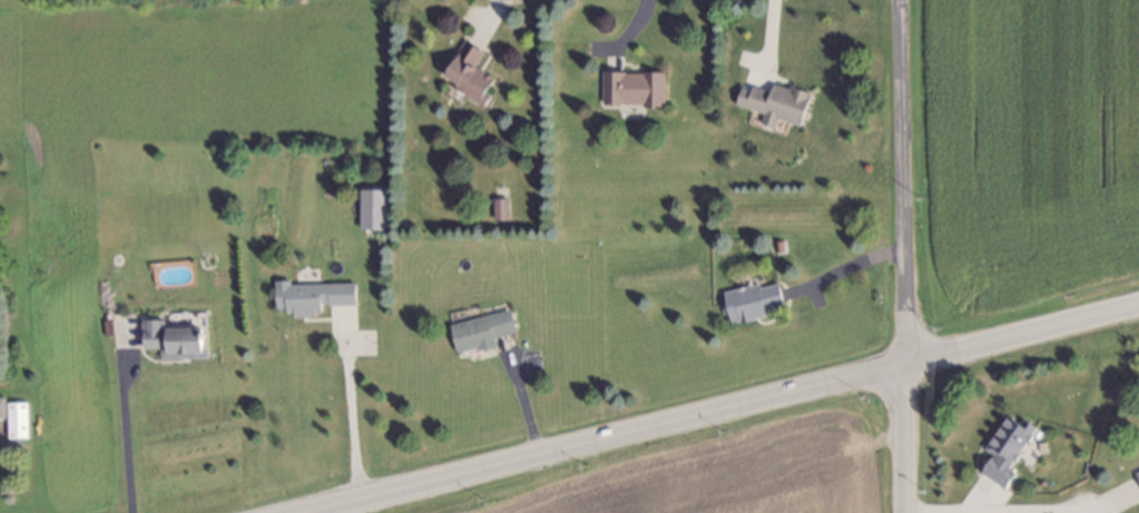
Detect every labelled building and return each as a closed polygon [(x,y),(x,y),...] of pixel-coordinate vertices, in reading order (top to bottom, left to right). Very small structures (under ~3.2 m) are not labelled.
[(477,106),(448,85),(451,81),(441,75),(451,59),(449,57),(461,41),(477,52),(465,69),(469,71),(471,68),(489,80),(479,93),(482,96),(477,106)] [(646,108),(645,105),(602,105),(602,76),(660,75),(660,108),(646,108)] [(733,102),(738,87),(747,90),(749,85),(767,91),(769,82),(785,89),(786,86),(806,93),(796,125),(772,116),(769,126),(758,121),(760,112),(733,102)] [(364,184),(383,184),(383,189),(385,189),(384,229),(357,229),(359,189),(364,189),(364,184)] [(488,198),(503,197),(504,219),(489,220),(488,198)] [(273,275),(284,274),(285,279),(351,277),(352,296),(326,297),(326,295),(316,295),(316,305),(311,305),(311,310),(291,310),(292,305),(283,306),(283,300),(273,302),(273,275)] [(723,323),(714,292),(772,276),(779,307),(723,323)] [(446,314),(507,302),(512,325),(489,331),(491,341),(473,344),(472,338),(453,343),(446,314)] [(140,346),(139,319),(159,319),(159,327),(194,328),(194,341),(198,341),(198,355),(157,355),(158,346),(140,346)] [(2,417),(2,410),(24,410),(24,440),(3,440),(2,417)] [(982,471),(991,457),(992,457),(998,451),(993,446),(1011,420),(1020,424),(1023,420),(1035,427),(1007,467),(1014,473),(1004,487),(982,471)]
